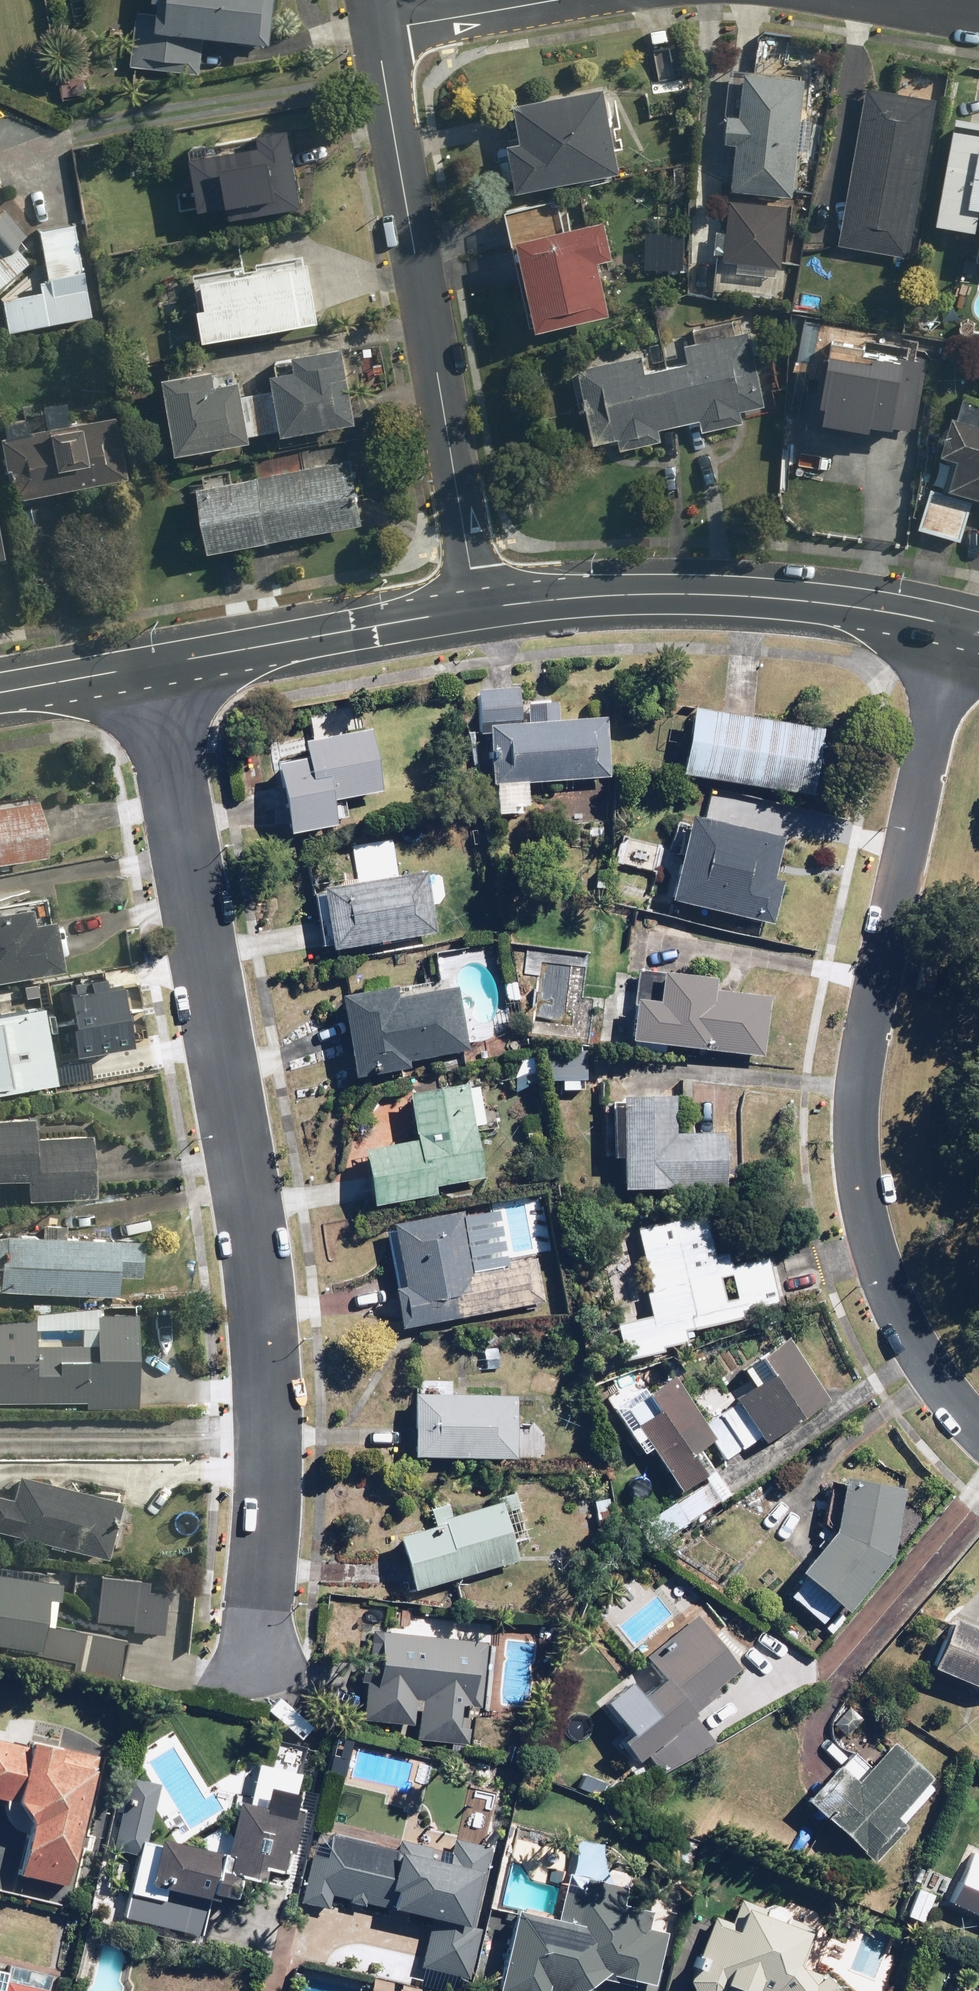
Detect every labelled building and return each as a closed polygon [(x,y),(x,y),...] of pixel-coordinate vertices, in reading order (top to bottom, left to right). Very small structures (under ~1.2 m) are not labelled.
[(154,14),(144,13),(142,34),(131,33),(128,69),(200,75),(203,39),(269,46),(274,0),(155,0),(154,14)] [(722,143),(736,144),(732,191),(794,196),(804,79),(742,74),(738,118),(724,117),(722,143)] [(909,259),(936,98),(865,87),(838,247),(909,259)] [(518,144),(503,147),(513,197),(619,175),(602,89),(510,107),(518,144)] [(952,115),(932,229),(971,235),(974,214),(978,215),(978,120),(952,115)] [(288,132),(254,137),(255,148),(190,159),(199,214),(227,209),(229,220),(301,208),(288,132)] [(723,261),(737,262),(737,272),(774,275),(775,265),(782,266),(787,204),(728,199),(723,261)] [(25,265),(12,249),(26,237),(2,209),(0,210),(0,286),(25,265)] [(605,222),(513,239),(530,332),(609,317),(599,265),(613,262),(605,222)] [(0,298),(0,318),(3,335),(87,321),(71,225),(35,231),(43,281),(25,284),(26,294),(0,298)] [(204,309),(195,310),(200,343),(318,325),(309,267),(200,284),(204,309)] [(614,440),(617,452),(661,443),(658,429),(697,420),(700,435),(742,426),(739,410),(763,405),(748,333),(683,347),(687,361),(643,371),(640,356),(577,370),(593,445),(614,440)] [(807,381),(803,419),(857,425),(858,417),(916,424),(925,348),(826,336),(820,383),(807,381)] [(173,457),(248,445),(247,438),(278,432),(279,438),(355,424),(341,347),(290,356),(293,372),(267,376),(270,390),(241,397),(238,380),(214,383),(212,370),(160,378),(173,457)] [(5,501),(124,480),(112,417),(0,437),(0,472),(5,501)] [(952,419),(940,459),(956,464),(948,490),(933,485),(918,532),(958,544),(973,497),(978,499),(978,427),(952,419)] [(350,459),(193,490),(206,556),(363,526),(350,459)] [(554,721),(555,701),(532,700),(531,706),(524,706),(524,724),(517,724),(518,690),(473,690),(474,726),(479,726),(480,783),(488,783),(488,814),(520,814),(519,782),(602,780),(601,719),(567,719),(567,722),(554,721)] [(682,708),(671,780),(808,801),(819,729),(682,708)] [(330,828),(325,802),(376,791),(363,728),(297,741),(300,758),(268,765),(283,838),(330,828)] [(43,856),(32,796),(0,802),(0,863),(43,856)] [(763,881),(773,836),(679,815),(659,904),(766,928),(776,884),(763,881)] [(420,873),(314,891),(324,953),(431,935),(420,873)] [(0,901),(0,982),(58,972),(44,894),(0,901)] [(708,992),(710,978),(630,968),(621,1042),(759,1058),(766,999),(708,992)] [(462,1053),(452,987),(392,996),(391,987),(333,996),(345,1078),(402,1070),(401,1062),(462,1053)] [(40,1007),(0,1014),(0,1093),(94,1078),(88,1040),(46,1046),(40,1007)] [(544,1052),(542,1080),(582,1083),(584,1055),(544,1052)] [(434,1197),(432,1188),(479,1180),(464,1088),(401,1098),(408,1143),(353,1152),(362,1209),(434,1197)] [(667,1133),(667,1097),(613,1098),(615,1194),(720,1192),(719,1132),(667,1133)] [(0,1118),(0,1179),(20,1178),(21,1200),(91,1197),(88,1132),(32,1134),(32,1117),(0,1118)] [(502,1259),(492,1205),(380,1225),(399,1330),(545,1304),(536,1253),(502,1259)] [(633,1232),(649,1318),(610,1325),(616,1360),(685,1348),(683,1334),(741,1323),(739,1313),(775,1306),(766,1256),(726,1263),(725,1257),(712,1259),(704,1219),(633,1232)] [(109,1299),(110,1280),(137,1281),(139,1241),(0,1234),(0,1293),(109,1299)] [(0,1321),(0,1404),(137,1405),(138,1317),(95,1316),(95,1345),(35,1344),(36,1322),(0,1321)] [(750,1441),(756,1449),(825,1399),(782,1339),(749,1363),(758,1375),(722,1400),(728,1408),(704,1426),(672,1378),(645,1396),(640,1389),(608,1410),(633,1446),(639,1442),(662,1476),(675,1495),(699,1479),(687,1460),(709,1445),(722,1462),(750,1441)] [(512,1396),(453,1395),(453,1381),(421,1381),(420,1395),(406,1395),(406,1460),(512,1461),(512,1396)] [(0,1496),(0,1532),(106,1561),(122,1502),(17,1473),(10,1499),(0,1496)] [(838,1615),(886,1558),(901,1489),(837,1478),(828,1531),(790,1575),(838,1615)] [(494,1503),(388,1539),(407,1595),(513,1559),(494,1503)] [(70,1662),(69,1667),(121,1676),(127,1641),(49,1628),(56,1585),(0,1576),(0,1651),(70,1662)] [(685,1710),(689,1706),(695,1712),(707,1702),(701,1696),(733,1668),(689,1617),(639,1661),(654,1679),(636,1694),(626,1682),(597,1706),(621,1734),(611,1742),(632,1766),(690,1716),(685,1710)] [(946,1621),(925,1671),(978,1693),(978,1635),(946,1621)] [(414,1714),(412,1740),(474,1746),(484,1644),(365,1633),(356,1721),(408,1725),(409,1714),(414,1714)] [(26,1740),(24,1749),(0,1743),(0,1817),(1,1818),(1,1819),(1,1820),(2,1822),(3,1823),(3,1824),(4,1825),(5,1826),(6,1827),(7,1828),(8,1829),(8,1830),(9,1830),(10,1831),(11,1832),(13,1833),(14,1833),(15,1834),(16,1835),(17,1835),(18,1835),(20,1836),(21,1836),(10,1876),(61,1889),(95,1758),(26,1740)] [(833,1770),(829,1768),(797,1804),(866,1865),(900,1826),(889,1817),(923,1779),(884,1744),(862,1768),(847,1754),(833,1770)] [(211,1856),(144,1843),(156,1784),(121,1778),(98,1898),(122,1903),(118,1924),(198,1939),(205,1904),(227,1908),(232,1882),(253,1886),(255,1874),(272,1877),(283,1815),(227,1805),(214,1875),(207,1873),(211,1856)] [(328,1897),(426,1923),(415,1968),(470,1981),(482,1930),(470,1927),(490,1845),(447,1835),(439,1868),(315,1835),(296,1906),(324,1913),(328,1897)] [(966,1853),(942,1916),(978,1927),(978,1858),(966,1853)] [(594,1983),(643,1990),(652,1990),(662,1931),(644,1928),(647,1912),(621,1907),(625,1886),(579,1879),(577,1896),(557,1893),(552,1925),(507,1914),(489,1990),(583,1990),(594,1983)] [(806,1957),(813,1933),(789,1919),(678,1963),(690,1990),(832,1990),(806,1957)] [(3,1984),(6,1968),(0,1967),(0,1990),(45,1990),(3,1984)]
